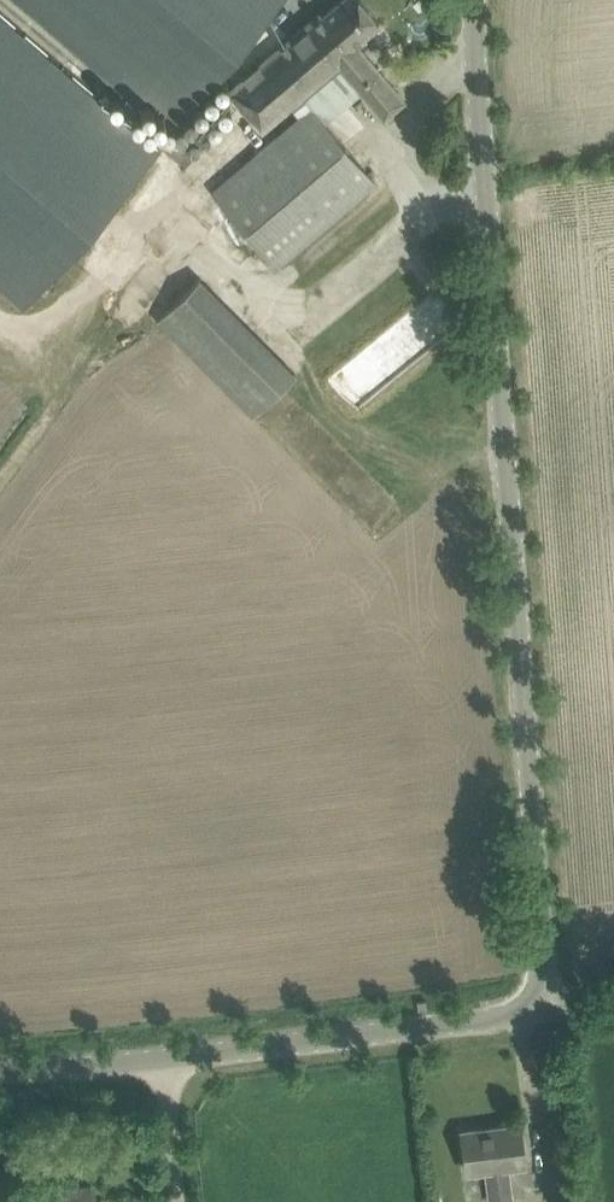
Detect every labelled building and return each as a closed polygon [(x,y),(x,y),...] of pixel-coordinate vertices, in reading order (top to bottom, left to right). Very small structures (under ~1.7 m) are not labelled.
[(167,126),(276,0),(19,0),(167,126)] [(261,247),(277,265),(376,180),(302,95),(339,64),(384,116),(404,99),(355,41),(379,20),(361,0),(339,0),(322,15),(320,11),(228,90),(262,130),(292,104),(301,115),(213,191),(261,247)] [(17,299),(150,143),(0,14),(0,284),(17,299)] [(157,319),(257,412),(297,370),(197,277),(157,319)] [(467,1169),(487,1167),(492,1201),(494,1201),(511,1200),(506,1164),(525,1161),(520,1123),(461,1130),(467,1169)] [(91,1183),(44,1188),(43,1177),(13,1179),(13,1170),(0,1171),(0,1201),(93,1201),(91,1183)] [(142,1193),(103,1196),(103,1201),(143,1201),(142,1193)]
